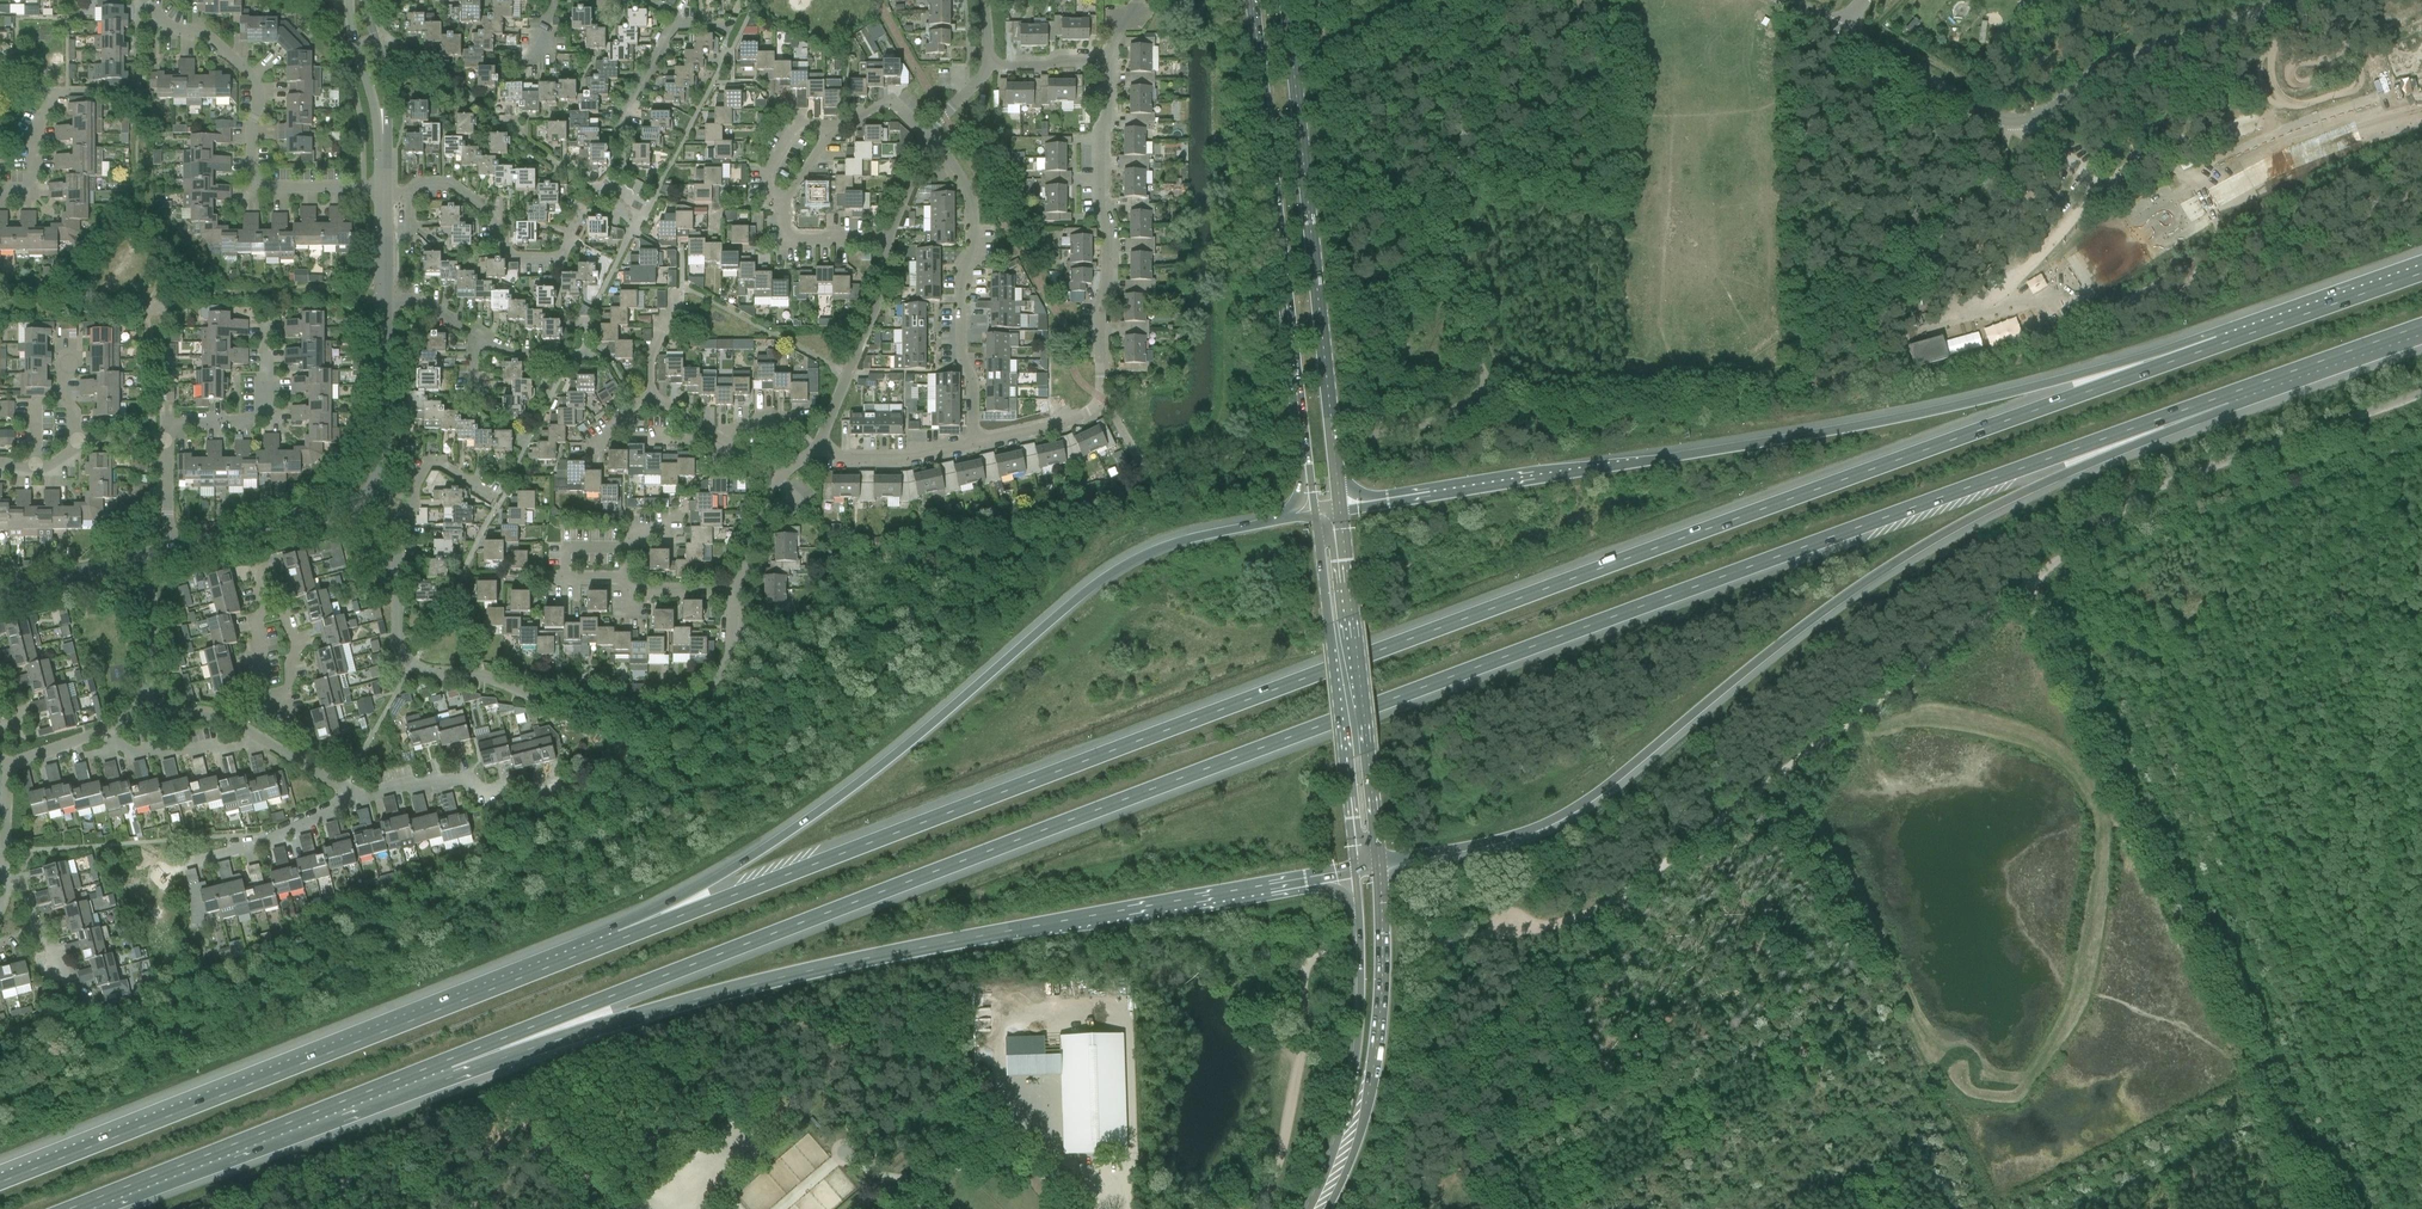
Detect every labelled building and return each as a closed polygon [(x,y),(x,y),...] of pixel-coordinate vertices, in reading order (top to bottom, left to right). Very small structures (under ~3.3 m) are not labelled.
[(128,22),(128,16),(123,16),(124,8),(113,8),(113,0),(98,0),(98,8),(102,8),(102,22),(128,22)] [(198,12),(205,12),(205,15),(220,15),(220,0),(198,0),(198,12)] [(220,15),(234,15),(233,24),(241,24),(241,10),(242,10),(242,0),(220,0),(220,15)] [(503,0),(497,0),(497,2),(494,2),(494,1),(490,1),(490,8),(493,8),(493,16),(493,19),(502,19),(512,19),(512,3),(512,2),(503,2),(503,0)] [(925,0),(929,0),(929,12),(949,12),(949,0),(925,0)] [(1932,14),(1946,0),(1919,0),(1932,14)] [(480,18),(480,4),(475,4),(472,4),(472,1),(466,1),(466,4),(461,4),(461,9),(451,9),(451,10),(451,19),(459,24),(461,24),(461,28),(467,31),(472,27),(472,24),(473,24),(480,24),(480,18)] [(10,15),(10,9),(10,6),(0,6),(0,14),(6,15),(10,15)] [(35,17),(35,7),(24,7),(24,9),(24,16),(35,17)] [(583,11),(583,8),(577,9),(577,11),(572,11),(572,28),(572,31),(586,31),(592,32),(591,28),(591,15),(586,15),(586,11),(583,11)] [(638,12),(638,9),(632,9),(632,12),(628,12),(628,11),(625,11),(625,18),(627,18),(627,26),(627,29),(637,29),(647,29),(647,12),(638,12)] [(249,19),(249,10),(242,10),(241,10),(241,24),(241,41),(248,41),(248,44),(262,44),(262,16),(260,16),(260,19),(249,19)] [(949,26),(949,12),(929,12),(929,24),(925,24),(925,34),(929,34),(929,32),(943,32),(943,26),(949,26)] [(425,25),(425,15),(407,15),(407,24),(404,24),(404,28),(404,30),(407,30),(407,34),(406,34),(406,37),(413,37),(413,34),(421,34),(424,34),(424,25),(425,25)] [(265,19),(265,16),(262,16),(262,44),(277,44),(282,49),(298,34),(286,22),(278,22),(278,19),(265,19)] [(421,34),(421,40),(424,39),(424,43),(423,43),(423,47),(430,47),(430,44),(441,44),(441,38),(441,28),(441,25),(434,25),(434,16),(425,16),(425,25),(424,25),(424,34),(421,34)] [(493,19),(493,16),(488,16),(488,19),(484,19),(484,18),(480,18),(480,24),(483,24),(483,32),(483,36),(493,36),(502,36),(502,19),(493,19)] [(746,28),(757,28),(757,19),(752,16),(746,28)] [(1063,20),(1063,17),(1054,17),(1054,23),(1055,23),(1055,35),(1061,35),(1061,41),(1075,41),(1075,20),(1063,20)] [(1096,35),(1096,17),(1087,17),(1087,20),(1075,20),(1075,41),(1088,41),(1088,35),(1096,35)] [(2407,24),(2413,41),(2421,39),(2421,19),(2407,24)] [(869,34),(881,27),(878,21),(865,28),(869,34)] [(102,37),(124,37),(124,28),(128,28),(128,22),(102,22),(102,37)] [(1033,47),(1033,26),(1021,26),(1021,23),(1012,23),(1012,41),(1020,41),(1020,47),(1033,47)] [(1055,41),(1055,35),(1055,23),(1054,23),(1045,23),(1045,26),(1033,26),(1033,47),(1047,47),(1047,41),(1055,41)] [(627,29),(627,26),(622,26),(622,29),(619,29),(619,27),(615,27),(615,34),(618,34),(618,42),(618,46),(627,46),(633,46),(637,46),(637,29),(627,29)] [(582,41),(582,51),(586,51),(591,51),(597,51),(598,52),(598,51),(605,51),(605,48),(605,44),(605,37),(605,31),(600,31),(597,31),(597,28),(591,28),(592,32),(586,31),(586,41),(585,41),(585,42),(582,41)] [(863,30),(861,32),(865,39),(870,36),(869,34),(865,28),(863,30)] [(483,36),(483,32),(478,32),(478,35),(474,35),(474,34),(471,34),(471,41),(474,41),(474,49),(474,53),(483,53),(493,53),(493,36),(483,36)] [(925,54),(943,54),(943,47),(950,46),(949,32),(943,32),(929,32),(929,34),(929,45),(925,45),(925,54)] [(309,53),(309,45),(298,34),(282,49),(287,54),(287,68),(314,68),(314,65),(312,65),(312,53),(309,53)] [(453,38),(453,35),(447,35),(447,38),(441,38),(441,44),(442,48),(440,48),(440,49),(442,49),(441,57),(452,58),(454,58),(454,57),(460,58),(460,51),(461,51),(461,38),(453,38)] [(718,54),(718,40),(712,37),(712,36),(693,36),(693,52),(693,53),(703,53),(703,56),(708,56),(708,53),(712,53),(712,54),(718,54)] [(124,37),(102,37),(95,37),(95,51),(102,51),(128,51),(128,45),(124,45),(124,37)] [(1154,48),(1154,39),(1136,39),(1136,46),(1130,46),(1130,60),(1150,60),(1150,48),(1154,48)] [(605,44),(605,51),(608,51),(608,60),(608,63),(617,63),(627,63),(633,63),(633,46),(627,46),(618,46),(618,42),(613,42),(613,45),(609,45),(609,44),(605,44)] [(757,54),(757,44),(740,44),(740,53),(737,53),(737,61),(740,61),(740,68),(753,68),(753,62),(757,62),(757,54)] [(474,53),(474,49),(469,49),(469,52),(465,52),(465,51),(461,51),(460,51),(460,58),(464,58),(464,70),(478,70),(483,70),(483,53),(474,53)] [(102,66),(124,65),(124,57),(128,57),(128,51),(102,51),(102,66)] [(693,53),(693,52),(684,52),(684,69),(693,69),(693,73),(699,73),(699,70),(702,70),(702,71),(706,71),(706,64),(703,64),(703,56),(703,53),(693,53)] [(774,54),(757,54),(757,62),(757,71),(764,71),(764,78),(764,81),(769,81),(769,80),(769,77),(773,77),(773,71),(774,71),(774,63),(774,54)] [(173,99),(187,99),(187,60),(179,60),(179,78),(173,78),(173,99)] [(194,78),(194,60),(187,60),(187,99),(187,106),(201,106),(201,99),(201,78),(194,78)] [(617,63),(608,63),(608,60),(603,60),(603,63),(599,63),(599,62),(595,62),(595,69),(598,69),(598,77),(598,80),(608,80),(617,80),(617,63)] [(1153,81),(1154,72),(1150,72),(1150,60),(1130,60),(1130,73),(1136,73),(1136,81),(1153,81)] [(882,64),(882,71),(883,71),(883,79),(887,79),(887,82),(887,86),(900,86),(900,79),(900,62),(891,62),(882,62),(882,64)] [(791,63),(774,63),(774,71),(773,71),(773,77),(773,81),(779,81),(779,87),(786,87),(786,86),(790,86),(790,81),(790,80),(790,72),(791,72),(791,63)] [(807,64),(791,63),(791,72),(790,72),(790,80),(790,81),(790,86),(790,90),(796,90),(796,98),(802,97),(803,96),(807,96),(807,90),(807,82),(807,75),(807,66),(807,64)] [(2372,65),(2374,80),(2389,78),(2386,63),(2372,65)] [(866,81),(866,64),(859,64),(859,81),(849,81),(849,98),(854,98),(854,105),(859,105),(859,98),(866,98),(866,89),(866,81)] [(882,71),(882,64),(866,64),(866,81),(866,89),(871,89),(871,95),(876,95),(876,89),(883,89),(883,79),(883,71),(882,71)] [(124,65),(102,66),(95,66),(95,80),(105,80),(105,87),(124,87),(124,80),(128,80),(128,74),(124,74),(124,65)] [(321,90),(321,81),(321,68),(314,68),(287,68),(287,83),(290,83),(290,90),(321,90)] [(684,69),(674,69),(674,78),(665,78),(665,86),(674,86),(684,86),(684,90),(688,90),(689,90),(689,87),(693,87),(693,88),(696,88),(696,81),(693,81),(693,73),(693,69),(684,69)] [(495,78),(495,75),(495,70),(483,70),(478,70),(477,89),(495,88),(495,84),(498,84),(498,78),(495,78)] [(164,78),(164,73),(150,73),(150,89),(158,89),(158,99),(173,99),(173,78),(164,78)] [(201,99),(216,99),(215,73),(209,73),(209,78),(201,78),(201,99)] [(216,73),(216,99),(231,99),(237,106),(237,86),(237,85),(236,83),(235,82),(234,81),(233,80),(232,80),(231,79),(230,79),(230,78),(222,78),(222,73),(216,73)] [(824,100),(824,92),(824,81),(824,75),(807,75),(807,82),(807,90),(807,96),(807,100),(814,100),(814,107),(819,107),(819,100),(823,100),(824,100)] [(598,80),(598,77),(593,77),(593,80),(589,80),(589,79),(586,79),(586,85),(589,85),(589,90),(589,93),(589,97),(598,97),(608,97),(608,80),(598,80)] [(2400,80),(2400,94),(2413,94),(2413,80),(2400,80)] [(823,109),(823,117),(836,117),(836,116),(836,109),(841,109),(841,98),(841,92),(841,81),(824,81),(824,92),(824,100),(823,100),(823,109)] [(1153,89),(1153,81),(1136,81),(1136,88),(1130,88),(1130,101),(1149,101),(1150,89),(1153,89)] [(575,102),(575,95),(576,95),(576,83),(569,83),(569,82),(567,82),(567,83),(558,83),(558,87),(555,87),(555,94),(558,94),(558,99),(558,102),(575,102)] [(1061,103),(1061,82),(1047,82),(1047,88),(1040,88),(1040,92),(1040,106),(1041,106),(1049,106),(1049,103),(1061,103)] [(1074,88),(1074,82),(1061,82),(1061,103),(1073,103),(1073,106),(1082,106),(1082,88),(1074,88)] [(522,103),(522,94),(522,88),(522,85),(505,85),(505,93),(502,93),(502,99),(505,99),(505,103),(504,103),(503,107),(510,107),(510,104),(518,104),(518,103),(522,103)] [(558,99),(558,94),(555,94),(555,87),(556,85),(538,85),(538,86),(538,94),(538,104),(539,104),(550,104),(550,107),(557,107),(557,103),(556,103),(556,99),(558,99)] [(1019,106),(1019,85),(1006,85),(1006,92),(998,92),(998,110),(1007,110),(1007,106),(1019,106)] [(1033,92),(1033,85),(1019,85),(1019,106),(1032,106),(1032,110),(1041,110),(1041,106),(1040,106),(1040,92),(1033,92)] [(538,94),(538,86),(528,86),(528,88),(522,88),(522,94),(522,103),(518,103),(518,104),(518,109),(521,109),(521,113),(520,113),(520,116),(527,116),(527,113),(539,113),(539,104),(538,104),(538,94)] [(685,104),(685,102),(688,102),(688,90),(684,90),(684,86),(674,86),(665,86),(665,103),(674,103),(674,106),(679,106),(679,103),(683,103),(683,104),(685,104)] [(312,108),(312,96),(321,97),(321,90),(290,90),(290,97),(287,97),(287,111),(314,111),(314,108),(312,108)] [(339,91),(331,91),(331,100),(339,100),(339,91)] [(589,97),(589,93),(583,93),(583,96),(580,96),(580,95),(576,95),(575,95),(575,102),(579,102),(579,113),(588,113),(588,114),(598,114),(598,97),(589,97)] [(741,95),(741,93),(739,93),(726,93),(724,93),(724,98),(717,98),(717,103),(724,103),(724,109),(724,110),(731,110),(741,110),(741,102),(745,102),(745,95),(741,95)] [(101,120),(101,98),(69,98),(69,112),(73,112),(73,120),(101,120)] [(1130,101),(1130,115),(1136,115),(1136,122),(1147,122),(1147,123),(1148,123),(1153,123),(1154,123),(1154,114),(1153,114),(1149,113),(1149,101),(1130,101)] [(421,104),(421,103),(419,103),(419,104),(410,104),(411,108),(408,108),(408,114),(411,114),(411,122),(421,122),(428,122),(428,104),(421,104)] [(724,110),(724,109),(714,109),(714,114),(707,114),(707,120),(714,120),(714,126),(722,126),(722,127),(729,127),(731,127),(731,110),(724,110)] [(279,133),(309,133),(309,126),(312,126),(312,114),(314,114),(314,111),(287,111),(287,125),(279,125),(279,133)] [(588,130),(588,114),(588,113),(579,113),(569,113),(569,125),(566,125),(566,132),(570,132),(570,131),(574,131),(574,133),(579,133),(579,130),(588,130)] [(669,125),(669,113),(650,113),(650,130),(660,130),(660,133),(665,133),(665,130),(669,130),(669,131),(672,131),(672,125),(669,125)] [(465,117),(465,116),(463,116),(463,117),(456,117),(456,135),(463,135),(474,135),(474,127),(477,127),(477,121),(474,121),(474,117),(465,117)] [(56,127),(56,134),(94,134),(101,134),(101,120),(73,120),(73,127),(56,127)] [(428,126),(428,122),(421,122),(421,130),(419,130),(419,135),(419,136),(423,136),(423,145),(440,145),(440,126),(428,126)] [(1124,130),(1124,143),(1143,143),(1143,131),(1147,131),(1148,131),(1148,123),(1147,123),(1147,122),(1136,122),(1130,122),(1130,130),(1124,130)] [(547,125),(545,125),(545,132),(547,132),(547,134),(547,142),(552,143),(552,145),(558,145),(558,142),(561,142),(566,142),(566,132),(566,125),(561,125),(547,125)] [(698,131),(698,136),(705,136),(705,143),(714,143),(722,143),(722,127),(722,126),(714,126),(704,126),(705,131),(698,131)] [(881,145),(881,127),(864,127),(864,132),(856,132),(856,144),(863,144),(871,144),(871,145),(881,145)] [(569,143),(569,148),(570,148),(576,148),(580,148),(580,147),(583,147),(583,150),(589,150),(589,148),(598,148),(598,147),(598,130),(589,130),(579,130),(579,133),(579,141),(576,141),(576,143),(569,143)] [(650,130),(641,130),(641,147),(649,147),(649,150),(655,150),(655,147),(659,147),(659,148),(663,148),(663,141),(660,141),(660,133),(660,130),(650,130)] [(411,135),(411,132),(405,132),(405,136),(406,136),(406,140),(403,140),(403,146),(406,146),(406,155),(423,155),(423,145),(423,136),(419,136),(419,135),(411,135)] [(309,139),(309,133),(279,133),(279,141),(287,141),(287,155),(300,155),(300,159),(314,159),(314,151),(312,151),(312,139),(309,139)] [(94,149),(94,134),(56,134),(56,142),(73,142),(73,149),(94,149)] [(463,140),(463,135),(456,135),(456,139),(445,139),(445,158),(461,158),(462,158),(462,149),(465,149),(465,143),(462,143),(462,140),(463,140)] [(498,136),(498,135),(497,135),(497,136),(490,136),(490,154),(497,154),(507,154),(507,146),(510,146),(510,140),(507,140),(507,136),(498,136)] [(190,151),(213,151),(212,144),(230,144),(230,137),(215,137),(190,137),(190,151)] [(1065,159),(1065,146),(1059,146),(1059,138),(1046,138),(1041,138),(1041,147),(1045,147),(1045,159),(1065,159)] [(712,160),(712,165),(721,165),(729,165),(729,160),(732,160),(732,153),(735,153),(735,145),(732,145),(732,143),(729,143),(722,143),(714,143),(714,148),(714,153),(714,160),(712,160)] [(1143,155),(1143,143),(1124,143),(1124,157),(1130,157),(1130,164),(1147,164),(1147,155),(1143,155)] [(847,149),(847,161),(854,161),(862,161),(870,161),(871,161),(871,159),(879,159),(879,145),(871,145),(871,144),(863,144),(856,144),(854,144),(854,149),(847,149)] [(896,144),(896,155),(905,155),(910,144),(896,144)] [(480,149),(480,145),(473,145),(473,149),(465,149),(462,149),(462,158),(461,158),(461,168),(478,168),(478,158),(482,158),(482,153),(479,153),(479,149),(480,149)] [(579,151),(579,172),(598,172),(598,167),(598,166),(607,166),(607,162),(610,162),(610,156),(607,156),(607,154),(607,147),(598,147),(598,148),(589,148),(589,150),(583,150),(583,151),(582,151),(579,151)] [(650,166),(649,150),(649,147),(641,147),(632,147),(632,156),(629,156),(629,162),(632,162),(632,166),(635,166),(635,169),(643,169),(643,170),(650,170),(650,166)] [(56,156),(56,163),(102,163),(102,149),(94,149),(73,149),(73,156),(56,156)] [(190,151),(182,151),(183,165),(230,165),(230,158),(213,158),(213,151),(190,151)] [(497,159),(497,154),(490,154),(490,158),(482,158),(478,158),(478,168),(478,177),(495,177),(495,168),(499,168),(498,162),(496,162),(496,159),(497,159)] [(1065,173),(1065,159),(1045,159),(1045,171),(1041,171),(1041,180),(1059,180),(1059,173),(1065,173)] [(837,166),(836,177),(844,177),(844,178),(852,178),(860,178),(862,178),(870,178),(870,161),(862,161),(854,161),(847,161),(844,161),(844,166),(838,166),(837,166)] [(897,175),(902,161),(892,161),(892,175),(897,175)] [(102,177),(102,163),(56,163),(56,171),(73,170),(73,177),(94,177),(94,178),(102,177)] [(1124,185),(1144,185),(1144,172),(1147,172),(1147,164),(1130,164),(1130,171),(1124,171),(1124,185)] [(230,165),(183,165),(183,180),(213,180),(213,173),(230,173),(230,165)] [(513,168),(513,165),(506,165),(507,168),(499,168),(495,168),(495,177),(495,187),(512,187),(512,184),(512,178),(515,178),(515,172),(512,172),(512,168),(513,168)] [(696,186),(696,187),(718,186),(718,187),(721,187),(728,187),(728,179),(721,179),(721,169),(721,165),(712,165),(704,165),(704,169),(704,170),(696,170),(696,186)] [(525,168),(525,172),(515,172),(515,178),(512,178),(512,184),(515,184),(515,186),(515,192),(535,192),(535,185),(535,178),(535,168),(525,168)] [(73,177),(67,177),(67,184),(49,184),(49,192),(95,192),(94,178),(94,177),(73,177)] [(828,182),(828,188),(835,188),(835,195),(838,195),(844,195),(844,194),(852,194),(860,194),(860,178),(852,178),(844,178),(844,177),(836,177),(835,177),(835,182),(828,182)] [(213,187),(213,180),(183,180),(183,194),(230,194),(230,187),(213,187)] [(1065,201),(1065,187),(1059,187),(1059,180),(1041,180),(1041,189),(1045,189),(1045,201),(1065,201)] [(825,206),(825,198),(825,188),(820,188),(820,181),(808,181),(808,199),(800,199),(800,211),(808,211),(808,205),(823,205),(823,206),(825,206)] [(539,185),(535,185),(535,192),(538,192),(538,196),(538,197),(538,201),(538,202),(538,205),(547,205),(547,206),(557,206),(558,206),(558,186),(550,186),(550,183),(544,183),(544,186),(539,186),(539,185)] [(1144,197),(1144,185),(1124,185),(1124,198),(1130,198),(1130,206),(1136,206),(1136,213),(1150,213),(1150,214),(1154,214),(1154,205),(1148,205),(1147,197),(1144,197)] [(696,187),(696,186),(687,186),(687,195),(688,195),(686,201),(694,204),(711,204),(711,211),(718,211),(723,207),(722,206),(721,207),(718,203),(718,187),(718,186),(696,187)] [(939,194),(939,186),(919,186),(919,194),(930,194),(930,207),(953,207),(953,194),(939,194)] [(88,206),(88,192),(95,192),(49,192),(49,199),(67,199),(67,206),(88,206)] [(193,209),(213,209),(213,202),(230,202),(230,194),(183,194),(183,209),(193,209)] [(838,201),(838,206),(844,206),(844,211),(852,211),(852,218),(852,219),(867,219),(867,218),(867,212),(867,211),(862,211),(862,194),(860,194),(852,194),(844,194),(844,195),(838,195),(838,201)] [(1065,214),(1065,201),(1045,201),(1045,213),(1041,213),(1041,222),(1059,222),(1059,214),(1065,214)] [(538,202),(533,202),(533,205),(528,205),(528,204),(524,204),(524,211),(527,211),(527,224),(536,224),(536,225),(547,225),(547,215),(557,215),(557,206),(547,206),(547,205),(538,205),(538,202)] [(75,238),(80,233),(80,221),(88,221),(88,206),(67,206),(67,214),(63,214),(63,226),(75,238)] [(454,208),(454,206),(448,206),(448,208),(440,209),(440,228),(451,228),(451,225),(460,225),(460,214),(463,214),(463,207),(459,207),(459,208),(454,208)] [(658,223),(658,244),(662,247),(670,247),(671,240),(676,240),(676,237),(680,238),(680,239),(688,239),(688,235),(688,231),(693,231),(693,213),(693,209),(690,208),(683,206),(675,206),(675,216),(664,216),(664,223),(658,223)] [(323,246),(337,246),(337,207),(329,208),(329,225),(322,225),(323,246)] [(344,207),(337,207),(337,246),(337,254),(352,254),(352,246),(352,225),(344,225),(344,207)] [(930,220),(953,220),(953,207),(930,207),(930,220)] [(308,246),(308,208),(300,208),(301,225),(293,225),(293,232),(294,232),(294,246),(308,246)] [(316,225),(315,208),(308,208),(308,246),(323,246),(322,225),(316,225)] [(192,224),(192,236),(200,236),(204,241),(217,228),(217,217),(213,217),(213,209),(193,209),(192,220),(192,224)] [(8,230),(8,212),(0,212),(0,252),(14,251),(14,230),(8,230)] [(14,251),(29,251),(29,212),(21,212),(21,230),(14,230),(14,251)] [(36,230),(36,212),(29,212),(29,251),(29,256),(43,256),(43,230),(36,230)] [(737,212),(725,212),(725,220),(737,220),(737,212)] [(1150,226),(1150,214),(1150,213),(1136,213),(1130,213),(1130,226),(1150,226)] [(237,254),(251,254),(251,214),(243,214),(243,232),(236,232),(237,254)] [(258,232),(258,214),(251,214),(251,254),(265,254),(265,232),(258,232)] [(280,259),(280,254),(279,214),(272,214),(272,232),(265,232),(265,254),(265,259),(280,259)] [(287,232),(287,214),(279,214),(280,254),(294,254),(294,246),(294,232),(293,232),(287,232)] [(602,220),(602,218),(596,218),(596,221),(588,220),(588,240),(608,240),(608,220),(602,220)] [(930,233),(953,233),(953,220),(930,220),(930,233)] [(527,224),(516,224),(516,238),(513,238),(513,245),(517,245),(517,244),(522,244),(522,247),(528,247),(528,244),(536,244),(536,225),(536,224),(527,224)] [(648,236),(653,227),(647,224),(642,233),(648,236)] [(465,228),(465,225),(460,225),(451,225),(451,228),(451,247),(471,247),(471,233),(474,233),(474,227),(470,227),(470,228),(465,228)] [(87,250),(75,238),(63,226),(51,226),(51,230),(43,230),(43,256),(58,256),(58,243),(69,243),(82,255),(87,250)] [(1150,238),(1150,226),(1130,226),(1130,240),(1136,240),(1136,247),(1154,247),(1154,238),(1150,238)] [(228,232),(228,228),(217,228),(204,241),(209,245),(222,245),(222,254),(222,258),(225,261),(237,261),(237,254),(236,232),(228,232)] [(748,228),(731,228),(731,245),(748,245),(748,238),(755,238),(755,232),(755,228),(748,228)] [(1061,239),(1061,245),(1070,245),(1070,251),(1091,251),(1091,237),(1084,237),(1084,229),(1066,229),(1066,239),(1061,239)] [(700,240),(698,233),(688,235),(688,239),(688,240),(687,240),(687,258),(704,258),(705,258),(705,245),(705,240),(700,240)] [(924,246),(953,246),(953,233),(930,233),(924,233),(924,246)] [(717,245),(717,238),(711,238),(711,245),(705,245),(705,258),(704,258),(704,262),(721,262),(721,254),(722,254),(722,245),(717,245)] [(630,256),(630,268),(633,268),(639,268),(648,268),(654,268),(655,268),(656,268),(656,263),(656,251),(656,249),(639,239),(639,251),(639,256),(633,256),(630,256)] [(1034,241),(1030,244),(1034,251),(1038,249),(1034,241)] [(1130,268),(1151,268),(1150,256),(1154,256),(1154,247),(1136,247),(1136,254),(1130,254),(1130,268)] [(733,254),(733,248),(728,248),(728,254),(722,254),(721,254),(721,262),(721,272),(737,272),(738,272),(738,264),(738,258),(738,254),(733,254)] [(916,263),(939,262),(939,249),(916,249),(916,263)] [(429,254),(429,251),(422,251),(422,254),(423,254),(423,258),(420,258),(420,264),(423,264),(423,267),(420,268),(419,270),(419,275),(420,277),(423,278),(440,277),(440,263),(441,263),(441,254),(429,254)] [(1091,264),(1091,251),(1070,251),(1070,263),(1066,263),(1066,272),(1084,272),(1084,271),(1084,264),(1091,264)] [(870,261),(871,253),(871,252),(861,252),(861,261),(870,261)] [(750,264),(750,258),(738,258),(738,264),(738,272),(737,272),(737,297),(745,297),(745,289),(754,289),(754,281),(755,281),(755,274),(755,264),(750,264)] [(457,268),(457,264),(458,264),(458,260),(452,260),(452,263),(441,263),(440,263),(440,277),(440,288),(448,288),(450,286),(450,282),(457,282),(457,273),(460,273),(460,268),(457,268)] [(506,273),(506,271),(505,271),(505,262),(501,262),(501,260),(495,260),(495,262),(486,263),(486,270),(485,270),(485,272),(486,272),(487,279),(493,279),(505,279),(505,273),(506,273)] [(816,268),(816,278),(816,286),(816,296),(832,295),(832,286),(833,286),(833,278),(833,271),(833,268),(828,268),(828,262),(823,262),(823,268),(816,268)] [(916,275),(939,275),(939,262),(916,263),(916,275)] [(1009,270),(1015,267),(1013,262),(1006,265),(1009,270)] [(595,274),(595,265),(578,265),(578,274),(578,284),(581,284),(589,284),(589,287),(596,287),(596,283),(595,283),(595,279),(598,279),(598,274),(595,274)] [(767,274),(767,267),(761,267),(761,274),(755,274),(755,281),(754,299),(771,299),(771,291),(771,283),(772,283),(772,276),(772,274),(767,274)] [(623,278),(623,285),(630,285),(642,285),(648,285),(655,285),(655,278),(655,268),(654,268),(648,268),(639,268),(633,268),(630,268),(630,273),(623,273),(623,278)] [(1151,280),(1151,268),(1130,268),(1130,281),(1137,281),(1137,288),(1148,288),(1148,289),(1154,289),(1154,280),(1151,280)] [(475,273),(475,270),(468,270),(468,273),(460,273),(457,273),(457,282),(457,292),(457,294),(457,299),(474,299),(474,292),(475,292),(475,283),(477,283),(477,277),(474,277),(474,273),(475,273)] [(308,271),(294,271),(294,283),(296,283),(308,283),(308,276),(308,271)] [(799,284),(793,284),(793,301),(799,301),(806,301),(806,296),(816,295),(816,286),(816,278),(815,278),(811,278),(811,271),(799,271),(799,283),(799,284)] [(848,278),(849,276),(847,274),(845,274),(845,271),(833,271),(833,278),(833,286),(832,286),(832,295),(832,300),(858,300),(858,295),(859,295),(859,285),(850,285),(850,278),(848,278)] [(1061,272),(1061,284),(1066,284),(1066,293),(1084,293),(1084,285),(1091,285),(1091,271),(1084,271),(1084,272),(1066,272),(1061,272)] [(667,289),(676,289),(676,272),(667,272),(667,289)] [(578,284),(578,274),(561,274),(561,294),(573,294),(573,297),(580,297),(580,293),(578,293),(578,289),(581,289),(581,284),(578,284)] [(916,288),(939,288),(939,275),(916,275),(916,288)] [(771,299),(771,301),(788,301),(793,301),(793,284),(788,284),(788,283),(783,283),(783,276),(772,276),(772,283),(771,283),(771,291),(771,299)] [(1014,290),(1014,276),(991,276),(991,290),(1014,290)] [(492,287),(492,284),(493,284),(493,281),(493,279),(487,279),(486,279),(486,281),(486,283),(477,283),(475,283),(475,292),(474,292),(474,299),(474,302),(491,302),(491,293),(495,293),(495,287),(492,287)] [(704,279),(693,279),(693,284),(693,285),(703,290),(704,279)] [(916,302),(927,302),(939,302),(939,288),(916,288),(916,302)] [(1145,309),(1145,297),(1148,297),(1148,289),(1148,288),(1137,288),(1131,288),(1131,296),(1124,296),(1124,309),(1145,309)] [(552,290),(552,289),(543,289),(533,289),(533,296),(536,296),(536,308),(543,308),(554,308),(554,300),(557,300),(557,294),(554,294),(554,290),(552,290)] [(509,297),(508,293),(510,293),(510,290),(503,290),(503,293),(495,293),(491,293),(491,302),(491,312),(508,312),(508,302),(511,302),(511,297),(509,297)] [(991,290),(991,302),(1014,302),(1021,302),(1021,290),(1014,290),(991,290)] [(613,308),(613,309),(620,309),(627,309),(627,310),(637,310),(637,292),(631,292),(620,292),(620,297),(613,297),(613,303),(613,308)] [(666,310),(666,292),(657,292),(657,310),(666,310)] [(526,303),(526,299),(519,299),(519,302),(511,302),(508,302),(508,312),(508,321),(525,321),(525,312),(528,312),(528,306),(525,306),(525,303),(526,303)] [(1171,301),(1171,308),(1184,309),(1184,300),(1171,301)] [(1025,302),(1014,302),(991,302),(991,315),(1014,315),(1014,308),(1025,308),(1025,302)] [(902,318),(925,318),(925,305),(902,305),(902,318)] [(303,306),(303,313),(303,321),(285,321),(285,328),(324,328),(324,313),(324,306),(303,306)] [(584,306),(578,317),(586,317),(590,310),(584,306)] [(221,314),(221,307),(200,307),(200,310),(200,316),(204,320),(209,320),(209,328),(248,328),(248,321),(230,321),(230,314),(221,314)] [(754,307),(745,307),(746,314),(754,319),(754,307)] [(543,310),(543,308),(536,308),(536,310),(536,312),(528,312),(525,312),(525,321),(525,331),(543,331),(543,322),(545,322),(545,316),(542,316),(542,312),(543,312),(543,310)] [(620,309),(613,309),(610,309),(610,314),(603,314),(603,319),(610,319),(610,326),(617,326),(617,327),(627,327),(627,310),(627,309),(620,309)] [(1145,322),(1145,309),(1124,309),(1124,323),(1131,323),(1131,330),(1149,330),(1148,322),(1145,322)] [(1014,315),(991,315),(991,329),(1019,329),(1019,315),(1014,315)] [(833,327),(850,327),(852,319),(852,316),(833,316),(833,320),(833,322),(833,327)] [(1037,331),(1047,331),(1046,316),(1038,316),(1037,331)] [(902,331),(925,331),(925,318),(902,318),(902,331)] [(560,331),(560,328),(560,322),(545,322),(543,322),(543,331),(543,341),(549,341),(549,342),(551,342),(551,341),(560,341),(560,337),(563,337),(562,331),(560,331)] [(83,323),(83,331),(87,331),(87,337),(91,337),(91,346),(118,346),(120,345),(120,323),(118,323),(91,323),(83,323)] [(2005,323),(1983,327),(1988,350),(2009,346),(2005,323)] [(47,346),(47,337),(51,337),(51,332),(54,332),(54,324),(31,324),(31,331),(25,331),(25,346),(47,346)] [(610,326),(600,326),(600,331),(594,331),(594,336),(600,336),(600,343),(615,343),(617,343),(617,342),(617,327),(617,326),(610,326)] [(248,336),(248,328),(209,328),(209,329),(203,329),(202,342),(230,343),(230,336),(248,336)] [(324,343),(324,328),(285,328),(285,336),(303,336),(303,343),(324,343)] [(1145,351),(1145,339),(1149,339),(1149,330),(1131,330),(1131,337),(1124,337),(1124,351),(1145,351)] [(893,331),(893,344),(902,344),(925,344),(925,331),(902,331),(893,331)] [(1037,332),(1037,341),(1047,341),(1047,332),(1037,332)] [(446,353),(446,336),(437,336),(437,333),(431,333),(431,336),(427,336),(427,335),(424,335),(424,342),(427,342),(427,353),(436,353),(446,353)] [(690,338),(690,348),(699,348),(699,341),(699,338),(699,335),(690,335),(690,338)] [(986,335),(986,348),(1009,348),(1018,348),(1018,340),(1018,335),(1009,335),(998,335),(986,335)] [(1932,340),(1931,335),(1926,337),(1927,341),(1907,347),(1913,369),(1948,359),(1941,337),(1932,340)] [(732,341),(716,341),(717,351),(732,350),(732,341)] [(248,357),(248,350),(230,349),(230,343),(202,342),(202,357),(248,357)] [(632,360),(632,342),(617,342),(617,343),(615,343),(615,350),(608,350),(608,355),(615,355),(615,360),(632,360)] [(285,350),(285,357),(330,357),(330,343),(324,343),(303,343),(303,349),(285,350)] [(902,357),(925,357),(925,344),(902,344),(902,357)] [(47,346),(25,346),(17,345),(17,353),(25,353),(25,360),(51,360),(51,354),(47,354),(47,346)] [(177,357),(177,345),(166,345),(166,357),(167,357),(174,357),(177,357)] [(774,345),(774,353),(782,354),(782,345),(774,345)] [(87,360),(118,360),(118,346),(91,346),(91,354),(87,354),(87,360)] [(986,361),(1009,361),(1009,348),(986,348),(986,361)] [(756,374),(753,374),(753,383),(757,383),(761,383),(761,389),(767,389),(767,383),(773,383),(773,375),(774,375),(774,365),(774,351),(767,351),(767,356),(756,356),(756,365),(756,372),(756,374)] [(1145,363),(1145,351),(1124,351),(1124,364),(1131,364),(1131,372),(1149,372),(1149,363),(1145,363)] [(436,370),(436,353),(427,353),(417,353),(417,364),(414,364),(414,371),(418,371),(418,370),(421,370),(421,373),(424,373),(427,373),(427,370),(433,370),(436,370)] [(682,384),(682,378),(682,370),(683,370),(683,360),(665,360),(665,356),(658,356),(658,371),(665,371),(665,378),(670,378),(670,384),(682,384)] [(248,365),(248,357),(202,357),(202,371),(209,371),(209,372),(223,372),(230,372),(230,365),(248,365)] [(330,357),(285,357),(285,365),(303,365),(303,372),(309,371),(324,371),(330,371),(330,357)] [(893,370),(902,370),(925,370),(925,357),(902,357),(893,357),(893,370)] [(807,362),(807,370),(818,370),(818,364),(814,362),(812,361),(807,358),(807,362)] [(25,374),(47,374),(47,366),(51,366),(51,360),(25,360),(25,374)] [(118,374),(118,360),(87,360),(87,366),(91,366),(91,375),(98,374),(112,374),(118,374)] [(518,365),(518,361),(512,361),(512,364),(503,364),(503,382),(513,382),(522,381),(522,370),(525,370),(525,363),(521,363),(521,365),(518,365)] [(986,361),(986,374),(1009,374),(1016,374),(1016,361),(1009,361),(986,361)] [(438,390),(438,383),(439,383),(439,382),(438,382),(438,373),(433,373),(433,370),(427,370),(427,373),(421,373),(419,373),(419,381),(418,381),(418,383),(419,383),(419,390),(425,390),(438,390)] [(699,394),(699,387),(699,379),(699,371),(699,370),(683,370),(682,370),(682,378),(682,384),(682,387),(687,387),(687,394),(699,394)] [(790,392),(790,402),(807,402),(807,394),(818,394),(818,370),(807,370),(807,376),(790,376),(790,384),(790,392)] [(202,371),(195,371),(195,372),(196,372),(196,385),(195,385),(195,386),(202,386),(228,386),(228,380),(223,380),(223,372),(209,372),(209,371),(202,371)] [(338,385),(338,371),(330,371),(324,371),(309,371),(309,378),(292,378),(292,385),(331,385),(338,385)] [(715,397),(715,389),(716,389),(716,379),(716,371),(699,371),(699,379),(699,387),(699,394),(699,397),(704,397),(704,403),(709,404),(709,397),(715,397)] [(159,389),(159,401),(167,401),(167,386),(169,386),(169,372),(159,372),(159,379),(159,389)] [(732,397),(733,397),(737,397),(737,404),(743,404),(743,397),(749,397),(749,372),(732,372),(732,379),(732,389),(732,397)] [(25,374),(21,374),(21,389),(21,396),(30,396),(36,396),(47,396),(47,389),(51,389),(51,383),(47,383),(47,374),(25,374)] [(80,389),(123,388),(123,374),(118,374),(112,374),(98,374),(98,381),(80,381),(80,389)] [(868,380),(863,380),(863,387),(876,387),(876,380),(875,375),(868,374),(868,380)] [(986,387),(1009,387),(1016,387),(1016,382),(1017,381),(1017,376),(1016,375),(1016,374),(1009,374),(986,374),(986,387)] [(790,392),(790,384),(790,376),(790,375),(774,375),(773,375),(773,383),(773,392),(778,392),(778,399),(784,399),(784,392),(790,392)] [(927,375),(927,388),(935,388),(959,388),(959,375),(935,375),(933,375),(927,375)] [(569,393),(577,393),(577,394),(584,394),(594,394),(594,377),(577,377),(577,382),(569,382),(569,393)] [(715,397),(715,406),(720,406),(720,413),(726,413),(726,406),(733,406),(733,397),(732,397),(732,389),(732,379),(716,379),(716,389),(715,389),(715,397)] [(532,393),(532,381),(522,381),(513,382),(513,398),(522,398),(522,402),(527,402),(527,399),(531,399),(531,400),(535,400),(535,393),(532,393)] [(614,382),(605,388),(610,396),(619,390),(614,382)] [(331,400),(331,385),(292,385),(292,393),(309,393),(309,400),(331,400)] [(223,400),(223,392),(228,392),(228,386),(202,386),(202,399),(196,399),(196,408),(208,408),(208,401),(223,400)] [(986,387),(986,400),(1009,400),(1016,400),(1016,387),(1009,387),(986,387)] [(1037,398),(1047,398),(1047,387),(1040,387),(1037,387),(1037,398)] [(119,403),(119,389),(123,389),(123,388),(80,389),(80,396),(98,396),(98,403),(119,403)] [(927,388),(927,401),(936,401),(959,401),(959,388),(935,388),(927,388)] [(404,420),(424,420),(424,413),(424,403),(427,403),(427,398),(424,398),(424,394),(425,394),(425,390),(419,390),(419,393),(407,393),(407,411),(404,411),(404,420)] [(606,391),(597,396),(599,399),(602,405),(611,400),(606,391)] [(584,411),(584,408),(584,394),(577,394),(577,393),(569,393),(567,393),(567,398),(559,398),(559,410),(567,410),(575,410),(575,411),(584,411)] [(513,398),(503,398),(503,415),(512,415),(512,418),(518,418),(518,415),(522,415),(522,416),(525,416),(525,409),(522,410),(522,402),(522,398),(513,398)] [(331,414),(331,400),(309,400),(309,407),(292,407),(292,414),(331,414)] [(442,404),(442,400),(435,400),(435,403),(427,403),(424,403),(424,413),(424,420),(424,429),(440,429),(440,422),(441,422),(441,413),(444,413),(444,407),(441,407),(441,404),(442,404)] [(995,421),(1012,421),(1016,420),(1016,400),(1009,400),(986,400),(986,413),(995,413),(995,421)] [(927,401),(927,414),(931,414),(936,414),(959,414),(959,401),(936,401),(927,401)] [(93,425),(108,425),(108,417),(119,417),(119,403),(98,403),(98,411),(93,411),(93,425)] [(902,413),(902,405),(888,406),(888,413),(889,436),(902,436),(902,421),(905,421),(905,411),(902,411),(902,413)] [(458,417),(458,413),(459,413),(459,410),(452,410),(452,413),(444,413),(441,413),(441,422),(440,422),(440,429),(440,432),(457,432),(457,422),(461,422),(461,417),(458,417)] [(550,415),(550,427),(557,427),(565,427),(565,428),(575,428),(575,422),(582,422),(582,411),(575,411),(575,410),(567,410),(559,410),(557,410),(557,415),(551,415),(550,415)] [(849,436),(863,436),(863,413),(849,413),(849,436)] [(863,436),(876,436),(876,413),(863,413),(863,436)] [(876,436),(889,436),(888,413),(876,413),(876,436)] [(331,414),(292,414),(292,422),(309,421),(309,428),(331,428),(337,428),(337,414),(331,414)] [(949,435),(949,427),(959,427),(959,414),(936,414),(931,414),(931,427),(938,427),(938,435),(949,435)] [(476,423),(476,419),(469,419),(469,422),(461,422),(457,422),(457,432),(457,441),(474,441),(474,432),(478,432),(478,427),(475,427),(475,423),(476,423)] [(583,425),(577,429),(580,433),(586,429),(583,425)] [(557,427),(550,427),(548,427),(548,431),(541,431),(541,437),(548,437),(548,443),(548,444),(556,444),(565,444),(565,428),(565,427),(557,427)] [(339,428),(330,428),(309,428),(309,437),(305,437),(305,448),(317,460),(322,456),(322,443),(330,443),(339,443),(339,428)] [(1101,433),(1098,428),(1086,433),(1095,452),(1106,447),(1107,450),(1115,446),(1108,430),(1101,433)] [(350,429),(350,435),(354,439),(360,439),(360,429),(350,429)] [(491,451),(491,448),(491,441),(494,441),(494,436),(491,436),(491,432),(492,432),(492,429),(486,429),(485,432),(478,432),(474,432),(474,441),(474,451),(491,451)] [(512,441),(512,433),(494,433),(494,436),(494,441),(491,441),(491,448),(494,448),(494,452),(503,452),(503,454),(505,453),(505,452),(512,452),(512,443),(513,443),(513,441),(512,441)] [(1076,465),(1086,460),(1084,457),(1095,452),(1086,433),(1074,439),(1076,445),(1070,448),(1076,465)] [(271,474),(271,435),(264,435),(264,453),(257,453),(257,459),(257,474),(271,474)] [(286,481),(286,474),(286,452),(279,452),(279,435),(271,435),(271,474),(271,481),(286,481)] [(200,488),(214,488),(214,442),(207,442),(207,459),(200,459),(200,488)] [(222,459),(222,442),(214,442),(214,488),(229,488),(228,459),(222,459)] [(229,488),(243,488),(243,480),(243,442),(235,442),(235,459),(228,459),(229,488)] [(250,459),(250,442),(243,442),(243,480),(257,480),(257,474),(257,459),(250,459)] [(556,461),(556,444),(548,444),(548,443),(538,443),(538,448),(532,448),(532,454),(538,454),(538,461),(556,461)] [(644,455),(644,446),(635,446),(635,443),(627,443),(627,453),(627,468),(628,468),(644,468),(644,455)] [(1063,449),(1061,443),(1048,446),(1053,466),(1065,464),(1066,467),(1076,465),(1070,448),(1063,449)] [(1033,474),(1042,472),(1041,469),(1053,466),(1048,446),(1035,449),(1036,455),(1029,457),(1033,474)] [(317,460),(305,448),(294,448),(294,453),(286,452),(286,474),(300,474),(301,465),(312,465),(317,460)] [(644,468),(644,477),(644,485),(660,485),(660,477),(661,477),(661,461),(661,453),(661,448),(653,448),(653,453),(653,455),(644,455),(644,468)] [(1117,464),(1126,460),(1121,450),(1113,455),(1117,464)] [(1022,458),(1021,452),(1008,455),(1012,475),(1024,473),(1025,476),(1033,474),(1029,457),(1022,458)] [(627,453),(608,453),(608,473),(627,473),(628,468),(627,468),(627,453)] [(694,462),(694,460),(689,460),(689,453),(677,453),(677,456),(677,465),(677,478),(694,478),(694,475),(694,462)] [(191,460),(191,455),(178,455),(178,481),(194,481),(194,488),(200,488),(200,459),(191,460)] [(993,483),(1001,481),(1000,478),(1012,475),(1008,455),(994,458),(996,464),(989,466),(993,483)] [(86,470),(111,470),(111,456),(90,456),(90,465),(86,465),(86,470)] [(677,465),(677,456),(668,456),(667,461),(661,461),(661,477),(660,477),(660,485),(660,487),(677,487),(677,478),(677,465)] [(567,477),(567,492),(584,492),(584,490),(584,484),(584,473),(584,472),(584,460),(577,460),(577,462),(567,462),(567,473),(567,477)] [(982,468),(980,461),(967,464),(972,484),(983,482),(984,485),(993,483),(989,466),(982,468)] [(952,492),(961,491),(960,487),(972,484),(967,464),(954,467),(955,473),(948,475),(952,492)] [(557,468),(557,477),(566,477),(566,468),(557,468)] [(111,485),(111,470),(86,470),(86,476),(90,476),(90,485),(111,485)] [(584,492),(584,494),(601,494),(601,486),(601,480),(601,470),(593,470),(593,472),(584,472),(584,484),(584,490),(584,492)] [(941,477),(940,470),(926,473),(931,494),(943,491),(944,494),(952,492),(948,475),(941,477)] [(910,502),(920,500),(919,496),(931,494),(926,473),(913,476),(915,482),(908,484),(910,502)] [(726,496),(726,478),(709,478),(709,483),(702,483),(702,489),(709,489),(709,495),(717,495),(717,496),(722,496),(726,496)] [(753,496),(753,478),(745,478),(745,496),(753,496)] [(845,498),(845,478),(832,478),(832,484),(824,484),(824,502),(833,502),(833,498),(845,498)] [(859,484),(859,478),(845,478),(845,498),(857,498),(857,502),(866,502),(866,484),(859,484)] [(887,498),(887,478),(873,478),(873,484),(866,484),(866,502),(875,502),(875,498),(887,498)] [(910,502),(908,484),(900,484),(900,478),(887,478),(887,498),(899,498),(899,502),(910,502)] [(601,494),(601,501),(600,504),(606,504),(618,504),(618,487),(621,487),(621,480),(607,480),(607,486),(601,486),(601,494)] [(2,484),(0,484),(0,531),(9,531),(9,524),(9,509),(9,502),(2,502),(2,484)] [(98,517),(103,513),(103,500),(117,499),(117,485),(111,485),(90,485),(90,493),(86,493),(86,504),(98,517)] [(147,495),(147,485),(132,485),(132,495),(147,495)] [(433,502),(439,502),(441,500),(443,500),(443,509),(453,509),(462,509),(462,504),(462,497),(465,497),(465,490),(462,490),(462,491),(458,492),(458,488),(452,489),(452,491),(443,492),(433,492),(433,502)] [(9,524),(9,531),(9,537),(23,537),(23,491),(16,491),(16,509),(9,509),(9,524)] [(38,537),(38,509),(31,509),(31,491),(23,491),(23,537),(38,537)] [(52,531),(52,491),(44,491),(44,509),(38,509),(38,537),(52,537),(52,531)] [(59,491),(52,491),(52,531),(66,531),(66,509),(59,509),(59,491)] [(535,510),(535,493),(517,493),(517,498),(511,498),(511,503),(517,503),(517,510),(525,510),(535,510)] [(688,502),(688,512),(694,512),(717,512),(722,512),(722,508),(722,496),(717,496),(717,495),(709,495),(695,495),(695,502),(688,502)] [(66,531),(81,531),(81,522),(93,522),(98,517),(86,504),(75,504),(75,509),(66,509),(66,531)] [(443,509),(443,525),(453,525),(462,525),(462,526),(472,526),(472,514),(475,514),(475,507),(471,507),(471,508),(467,508),(467,505),(462,505),(462,504),(462,509),(453,509),(443,509)] [(554,507),(549,511),(553,516),(558,512),(554,507)] [(427,524),(427,516),(427,509),(421,509),(420,509),(420,512),(419,512),(419,517),(416,517),(416,524),(427,524)] [(517,510),(508,510),(508,515),(501,515),(501,520),(508,520),(508,526),(518,526),(518,527),(525,527),(525,510),(517,510)] [(722,529),(722,512),(717,512),(694,512),(694,519),(690,519),(690,528),(712,529),(719,529),(722,529)] [(453,525),(443,525),(443,542),(453,542),(453,545),(458,545),(458,542),(462,543),(462,544),(465,544),(465,537),(462,537),(462,526),(462,525),(453,525)] [(508,526),(501,526),(501,531),(494,531),(494,537),(501,537),(501,543),(503,543),(518,543),(518,527),(518,526),(508,526)] [(690,528),(684,528),(684,533),(686,535),(690,535),(690,538),(685,538),(685,545),(702,545),(712,545),(712,540),(715,539),(717,538),(719,535),(719,533),(719,529),(712,529),(690,528)] [(775,549),(796,549),(796,537),(800,537),(799,528),(782,528),(782,535),(775,535),(775,549)] [(334,559),(343,557),(338,538),(330,540),(334,559)] [(874,548),(876,539),(869,538),(867,547),(874,548)] [(453,545),(453,542),(443,542),(434,542),(434,559),(436,559),(440,559),(440,562),(447,562),(448,562),(448,559),(452,559),(452,560),(456,560),(456,553),(453,553),(453,545)] [(503,552),(503,543),(501,543),(484,543),(484,563),(503,563),(503,552)] [(678,562),(693,562),(700,562),(702,562),(711,562),(711,545),(702,545),(685,545),(685,550),(678,550),(678,562)] [(727,556),(732,556),(736,545),(730,545),(727,546),(727,556)] [(796,561),(796,549),(775,549),(775,562),(782,562),(782,569),(789,569),(789,570),(800,570),(800,561),(796,561)] [(313,550),(283,557),(286,571),(308,566),(307,563),(306,558),(314,556),(313,550)] [(527,570),(527,552),(503,552),(503,563),(510,563),(510,570),(527,570)] [(669,572),(669,567),(669,552),(649,552),(649,572),(669,572)] [(343,557),(334,559),(337,568),(345,566),(343,557)] [(440,562),(440,559),(436,559),(436,562),(428,562),(427,567),(428,579),(435,579),(447,579),(447,562),(440,562)] [(700,579),(700,562),(693,562),(678,562),(676,562),(676,567),(669,567),(669,572),(676,572),(676,579),(700,579)] [(290,585),(311,580),(308,566),(286,571),(290,585)] [(789,578),(789,570),(789,569),(782,569),(771,569),(771,577),(765,577),(765,590),(785,590),(785,578),(789,578)] [(205,582),(204,584),(205,591),(205,592),(211,591),(233,585),(230,571),(207,576),(209,582),(205,582)] [(434,587),(434,583),(435,583),(435,579),(428,579),(428,582),(416,582),(416,601),(434,601),(434,593),(437,593),(437,587),(434,587)] [(294,599),(304,597),(304,596),(315,594),(315,593),(311,580),(290,585),(294,599)] [(477,603),(491,603),(497,603),(497,583),(477,583),(477,603)] [(215,604),(237,599),(233,585),(211,591),(215,604)] [(785,603),(785,590),(765,590),(765,604),(771,604),(771,612),(789,612),(789,603),(785,603)] [(307,610),(329,605),(326,591),(315,593),(315,594),(304,596),(304,597),(307,610)] [(530,613),(530,593),(510,593),(510,613),(516,613),(530,613)] [(607,613),(607,593),(587,593),(587,613),(592,613),(607,613)] [(230,616),(240,613),(237,599),(215,604),(218,618),(230,615),(230,616)] [(497,610),(497,603),(491,603),(491,610),(486,610),(486,627),(503,627),(503,619),(504,619),(504,610),(497,610)] [(702,623),(702,603),(682,603),(682,622),(685,623),(702,623)] [(311,625),(316,623),(318,622),(333,619),(333,618),(329,605),(307,610),(311,625)] [(61,620),(69,618),(66,607),(59,609),(61,620)] [(374,619),(382,617),(379,607),(371,609),(374,619)] [(564,630),(564,624),(564,610),(544,610),(544,629),(563,630),(564,630)] [(673,632),(673,629),(673,612),(654,612),(654,632),(664,632),(673,632)] [(516,619),(516,613),(510,613),(510,619),(504,619),(503,619),(503,627),(503,637),(520,637),(520,629),(521,629),(521,619),(516,619)] [(592,619),(592,613),(587,613),(587,619),(580,619),(580,622),(580,637),(581,637),(581,658),(589,658),(589,644),(597,644),(597,637),(597,629),(597,619),(592,619)] [(9,641),(38,634),(35,625),(39,625),(37,615),(4,623),(9,641)] [(233,629),(230,616),(230,615),(218,618),(207,621),(209,629),(201,631),(203,637),(211,635),(233,629)] [(346,624),(344,616),(333,618),(333,619),(318,622),(320,631),(324,630),(325,636),(347,630),(357,628),(355,620),(349,622),(349,623),(346,624)] [(380,637),(386,635),(383,621),(377,623),(380,637)] [(537,638),(537,629),(532,629),(532,622),(527,622),(527,629),(521,629),(520,629),(520,637),(520,646),(536,646),(537,646),(537,638)] [(580,622),(573,622),(573,624),(564,624),(564,630),(563,630),(563,646),(573,646),(573,658),(581,658),(581,637),(580,637),(580,622)] [(614,646),(614,634),(614,629),(609,629),(609,622),(604,622),(604,629),(597,629),(597,637),(597,644),(596,646),(613,646),(614,646)] [(690,638),(690,629),(685,629),(685,623),(682,622),(680,622),(680,629),(673,629),(673,632),(673,656),(689,656),(689,646),(690,646),(690,638)] [(63,638),(71,636),(68,626),(60,628),(63,638)] [(229,645),(237,643),(233,629),(211,635),(214,649),(229,645)] [(340,647),(351,644),(347,630),(325,636),(326,641),(323,641),(325,650),(340,647)] [(631,641),(631,631),(623,631),(623,634),(614,634),(614,646),(613,646),(613,656),(630,656),(630,641),(631,641)] [(647,643),(638,643),(638,641),(638,631),(631,631),(631,641),(630,641),(630,656),(630,665),(630,671),(647,672),(647,666),(647,656),(647,643)] [(536,646),(536,656),(554,656),(554,647),(559,647),(559,632),(537,632),(537,638),(537,646),(536,646)] [(664,656),(664,632),(654,632),(654,638),(647,638),(647,643),(647,656),(664,656)] [(689,647),(689,656),(697,656),(701,663),(714,663),(714,642),(707,642),(707,639),(702,639),(702,632),(696,632),(690,632),(690,638),(690,646),(689,646),(689,647)] [(12,655),(34,649),(41,648),(38,634),(9,641),(12,655)] [(371,642),(370,642),(373,653),(374,653),(379,651),(379,650),(380,650),(378,641),(371,642)] [(70,654),(75,653),(72,643),(67,644),(70,654)] [(188,655),(193,653),(191,643),(185,644),(188,655)] [(231,652),(229,645),(214,649),(204,651),(208,665),(230,660),(229,655),(230,654),(231,652)] [(343,660),(340,647),(325,650),(323,651),(323,650),(315,653),(316,660),(318,661),(320,660),(321,666),(343,660)] [(16,669),(26,666),(38,663),(34,649),(12,655),(16,669)] [(72,665),(78,664),(75,653),(70,654),(72,665)] [(373,666),(382,664),(379,654),(370,656),(373,666)] [(512,662),(511,669),(520,669),(520,663),(520,662),(520,659),(512,659),(512,662)] [(30,680),(52,675),(48,660),(38,663),(26,666),(30,680)] [(211,679),(233,674),(230,660),(208,665),(211,679)] [(337,677),(345,675),(347,675),(343,660),(321,666),(323,671),(321,671),(320,673),(322,680),(325,680),(337,677)] [(371,679),(375,678),(380,677),(378,667),(369,669),(371,679)] [(77,682),(82,681),(80,671),(74,672),(77,682)] [(525,679),(533,681),(535,676),(526,673),(525,679)] [(215,693),(237,688),(233,674),(211,679),(215,693)] [(34,694),(44,692),(44,691),(55,688),(52,675),(30,680),(34,694)] [(348,689),(345,675),(337,677),(325,680),(322,680),(314,682),(318,696),(348,689)] [(673,692),(685,692),(685,679),(673,680),(673,692)] [(374,697),(381,696),(377,682),(370,683),(374,697)] [(47,705),(69,700),(66,685),(55,688),(44,691),(44,692),(47,705)] [(333,708),(341,706),(344,705),(342,697),(350,695),(348,689),(318,696),(321,710),(333,707),(333,708)] [(427,689),(422,690),(424,699),(430,698),(427,689)] [(449,699),(459,697),(458,691),(447,694),(449,699)] [(464,703),(481,699),(480,695),(461,692),(464,703)] [(410,693),(401,696),(401,698),(403,705),(412,702),(411,697),(410,693)] [(431,704),(442,701),(440,696),(430,698),(431,704)] [(51,719),(73,714),(80,712),(77,698),(69,700),(47,705),(51,719)] [(483,708),(497,705),(496,699),(481,698),(483,708)] [(369,699),(362,700),(366,714),(373,712),(369,699)] [(34,714),(45,712),(43,700),(32,702),(34,714)] [(321,710),(311,713),(315,727),(337,721),(335,715),(333,708),(333,707),(321,710)] [(454,711),(448,712),(449,714),(451,721),(450,721),(456,743),(470,740),(465,717),(463,711),(456,712),(454,711)] [(55,733),(77,728),(73,714),(51,719),(55,733)] [(427,745),(421,722),(419,715),(405,718),(412,748),(427,745)] [(427,745),(440,741),(441,741),(436,725),(437,725),(435,719),(421,722),(427,745)] [(318,741),(340,735),(337,721),(315,727),(318,741)] [(442,747),(456,743),(450,721),(437,725),(436,725),(441,741),(440,741),(442,747)] [(538,727),(533,728),(534,734),(536,742),(542,764),(556,760),(556,759),(553,750),(561,748),(558,736),(552,737),(550,730),(549,727),(539,729),(538,727)] [(528,767),(542,764),(536,742),(534,734),(520,738),(528,767)] [(497,764),(492,742),(490,735),(476,738),(478,746),(483,767),(497,764)] [(497,764),(511,760),(508,749),(509,749),(507,741),(506,738),(492,742),(497,764)] [(513,771),(528,767),(520,738),(507,741),(509,749),(508,749),(511,760),(513,771)] [(618,764),(630,763),(630,750),(633,750),(632,744),(619,740),(619,749),(617,749),(618,764)] [(448,759),(456,758),(454,746),(446,747),(448,759)] [(252,805),(267,801),(260,775),(258,766),(252,768),(255,781),(247,783),(251,799),(252,805)] [(194,808),(208,804),(201,777),(199,769),(194,770),(197,783),(189,785),(193,802),(194,808)] [(147,770),(141,771),(143,779),(150,807),(151,812),(165,809),(163,803),(164,803),(160,786),(159,786),(158,780),(150,783),(147,770)] [(91,785),(88,772),(82,773),(84,782),(91,809),(105,805),(101,789),(100,783),(91,785)] [(108,819),(122,816),(114,781),(112,772),(106,774),(109,787),(101,789),(105,805),(108,819)] [(267,778),(266,773),(260,775),(267,801),(281,798),(279,791),(286,789),(282,772),(275,773),(275,776),(267,778)] [(237,779),(236,774),(231,776),(239,809),(253,805),(252,805),(251,799),(247,783),(246,777),(237,779)] [(208,780),(207,776),(201,777),(208,804),(222,801),(218,784),(217,778),(208,780)] [(226,782),(218,784),(222,801),(224,806),(224,807),(225,812),(239,809),(231,776),(225,777),(226,782)] [(179,781),(178,777),(172,778),(179,805),(193,802),(189,785),(187,779),(179,781)] [(165,809),(179,805),(172,778),(166,780),(168,784),(160,786),(164,803),(163,803),(165,809)] [(136,810),(150,807),(143,779),(137,781),(138,785),(130,787),(134,804),(136,810)] [(120,784),(119,780),(114,781),(122,816),(128,814),(127,806),(134,804),(130,787),(129,782),(120,784)] [(62,786),(61,782),(55,783),(62,810),(75,806),(76,806),(72,790),(70,784),(62,786)] [(77,812),(91,809),(84,782),(79,783),(80,788),(72,790),(76,806),(75,806),(77,812)] [(48,813),(62,810),(55,783),(49,784),(51,789),(43,791),(48,813)] [(34,793),(33,788),(27,790),(34,817),(48,813),(43,791),(34,793)] [(444,843),(458,840),(451,813),(449,804),(443,806),(446,819),(438,821),(442,837),(444,843)] [(396,805),(390,807),(401,848),(401,850),(415,846),(414,844),(413,839),(409,822),(408,816),(399,818),(396,805)] [(387,851),(401,848),(390,807),(385,808),(388,821),(379,823),(381,829),(385,846),(387,851)] [(458,816),(457,811),(451,813),(458,840),(472,836),(466,814),(458,816)] [(283,812),(270,815),(271,817),(272,823),(279,821),(285,819),(283,812)] [(428,817),(427,813),(422,814),(428,841),(429,841),(431,848),(444,844),(444,843),(442,837),(438,821),(437,815),(428,817)] [(414,844),(428,841),(422,814),(416,815),(417,820),(409,822),(413,839),(414,844)] [(373,831),(370,818),(364,820),(373,855),(387,851),(385,846),(381,829),(373,831)] [(359,859),(373,855),(364,820),(358,821),(360,827),(351,829),(359,859)] [(341,837),(339,831),(333,832),(335,841),(342,868),(356,864),(349,835),(341,837)] [(342,868),(335,841),(330,842),(331,847),(322,849),(324,854),(328,871),(329,871),(342,868)] [(316,856),(313,843),(307,845),(309,853),(316,880),(330,877),(329,871),(328,871),(324,854),(316,856)] [(302,884),(316,880),(309,853),(303,855),(305,859),(296,861),(298,867),(302,884)] [(290,869),(286,856),(281,858),(283,866),(290,893),(303,889),(302,884),(298,867),(290,869)] [(91,871),(96,870),(93,859),(88,860),(91,871)] [(66,862),(44,868),(47,882),(77,874),(74,860),(66,862)] [(276,896),(290,893),(283,866),(277,868),(278,872),(270,874),(272,885),(276,896)] [(189,885),(200,883),(197,869),(186,871),(189,885)] [(93,881),(99,880),(96,870),(91,871),(93,881)] [(232,878),(232,876),(231,870),(225,872),(234,907),(236,916),(237,918),(237,917),(237,915),(250,912),(248,904),(244,885),(241,876),(239,874),(235,875),(235,877),(232,878)] [(223,886),(214,888),(220,911),(222,920),(236,916),(234,907),(225,872),(220,873),(223,886)] [(51,896),(73,890),(81,888),(77,874),(47,882),(51,896)] [(258,884),(256,875),(250,877),(252,885),(249,886),(249,883),(244,885),(248,904),(250,912),(250,914),(264,911),(258,884)] [(370,880),(363,882),(365,890),(372,888),(370,880)] [(264,887),(263,882),(258,884),(264,911),(278,907),(276,896),(272,885),(264,887)] [(318,884),(311,885),(314,899),(320,897),(318,884)] [(199,888),(199,885),(189,887),(192,898),(193,919),(204,918),(204,915),(220,911),(214,888),(206,890),(205,886),(199,888)] [(98,899),(103,898),(100,887),(95,888),(98,899)] [(54,910),(65,908),(65,907),(76,904),(73,890),(51,896),(54,910)] [(47,891),(35,894),(38,906),(50,903),(47,891)] [(110,907),(116,906),(113,895),(108,896),(110,907)] [(320,898),(313,900),(315,908),(322,906),(320,898)] [(68,921),(90,915),(87,901),(76,904),(65,907),(65,908),(68,921)] [(293,909),(281,912),(283,917),(283,920),(295,917),(294,915),(293,909)] [(115,923),(120,922),(118,911),(112,913),(115,923)] [(90,915),(68,921),(72,935),(78,934),(77,934),(94,929),(100,928),(101,927),(97,914),(90,915)] [(55,927),(65,925),(64,916),(53,918),(55,927)] [(123,933),(129,932),(126,921),(120,922),(123,933)] [(94,929),(77,934),(78,934),(81,947),(103,942),(110,940),(109,936),(102,937),(100,928),(94,929)] [(128,950),(133,949),(130,938),(125,939),(128,950)] [(85,962),(90,960),(107,956),(107,955),(103,942),(81,947),(85,962)] [(136,959),(142,958),(139,947),(134,949),(136,959)] [(241,947),(230,950),(232,959),(243,956),(241,947)] [(221,962),(232,959),(230,950),(229,948),(218,951),(221,962)] [(94,974),(116,968),(112,954),(107,955),(107,956),(90,960),(94,974)] [(23,962),(9,966),(15,988),(17,995),(31,992),(29,985),(26,971),(23,962)] [(0,968),(0,988),(1,992),(3,1000),(17,996),(17,995),(15,988),(9,966),(0,968)] [(116,968),(94,974),(97,988),(101,987),(103,996),(105,1002),(132,996),(130,990),(128,980),(119,982),(116,968)] [(147,992),(156,991),(154,981),(146,983),(147,992)] [(46,987),(42,991),(47,998),(52,994),(46,987)] [(21,1015),(32,1012),(31,1007),(20,1009),(21,1015)] [(11,1017),(21,1015),(20,1009),(10,1012),(11,1017)] [(1064,1155),(1127,1153),(1123,1034),(1060,1037),(1064,1155)] [(902,1153),(889,1163),(896,1172),(909,1161),(902,1153)]
